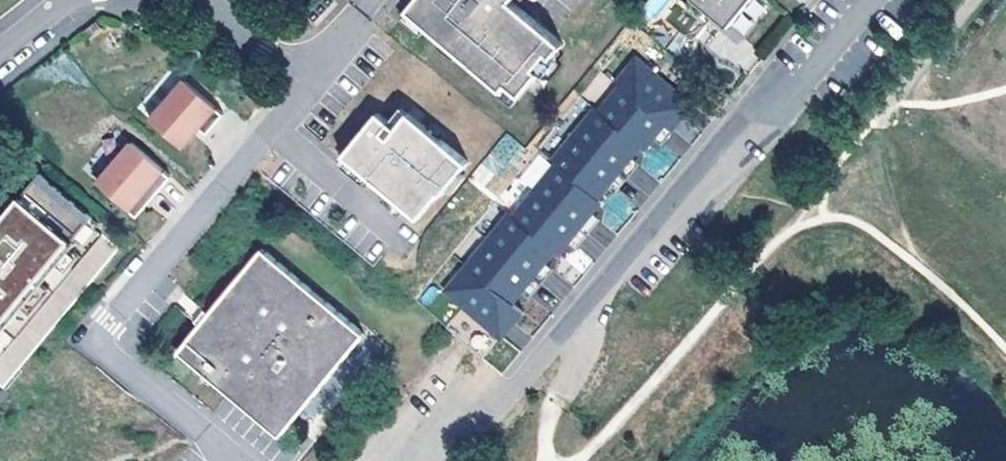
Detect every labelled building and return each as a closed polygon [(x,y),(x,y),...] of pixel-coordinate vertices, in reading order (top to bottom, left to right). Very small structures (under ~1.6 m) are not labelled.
[(402,11),(507,99),(543,56),(548,60),(560,46),(507,2),(505,0),(411,0),(402,11)] [(646,23),(676,2),(675,0),(646,0),(635,7),(646,23)] [(716,17),(731,29),(755,0),(696,0),(716,17)] [(91,37),(105,26),(99,18),(85,29),(91,37)] [(622,88),(625,91),(654,115),(665,124),(686,99),(643,62),(622,88)] [(186,81),(152,119),(184,148),(201,127),(209,134),(226,115),(186,81)] [(604,116),(644,149),(653,138),(642,129),(654,115),(625,91),(604,116)] [(686,99),(665,124),(673,130),(694,105),(686,99)] [(402,108),(389,123),(397,128),(409,114),(402,108)] [(601,113),(579,139),(611,166),(623,152),(634,161),(644,149),(604,116),(601,113)] [(468,162),(409,114),(397,128),(389,123),(379,114),(351,147),(379,170),(372,178),(420,217),(440,192),(442,193),(468,162)] [(653,138),(665,124),(654,115),(642,129),(653,138)] [(490,198),(529,153),(506,133),(467,178),(490,198)] [(561,169),(600,202),(610,190),(599,181),(611,166),(579,139),(557,166),(561,169)] [(98,182),(130,210),(147,189),(155,196),(171,176),(131,142),(98,182)] [(351,147),(345,155),(372,178),(379,170),(351,147)] [(623,152),(611,166),(622,175),(634,161),(623,152)] [(539,154),(514,181),(525,191),(550,164),(539,154)] [(622,175),(611,166),(599,181),(610,190),(622,175)] [(561,169),(539,195),(571,222),(583,208),(594,217),(604,205),(600,202),(561,169)] [(37,180),(87,221),(91,216),(41,174),(37,180)] [(37,180),(0,224),(0,385),(3,388),(119,248),(87,221),(37,180)] [(147,189),(130,210),(138,216),(155,196),(147,189)] [(517,221),(556,254),(560,257),(570,245),(559,236),(571,222),(539,195),(517,221)] [(583,208),(571,222),(582,231),(594,217),(583,208)] [(513,218),(491,244),(524,271),(535,257),(546,266),(556,254),(517,221),(513,218)] [(582,231),(571,222),(559,236),(570,245),(582,231)] [(470,270),(513,306),(522,294),(512,285),(524,271),(491,244),(470,270)] [(256,248),(171,350),(273,432),(356,331),(256,248)] [(535,257),(524,271),(535,280),(546,266),(535,257)] [(448,296),(495,335),(517,309),(513,306),(470,270),(448,296)] [(535,280),(524,271),(512,285),(522,294),(535,280)] [(517,309),(495,335),(502,340),(523,315),(517,309)]
